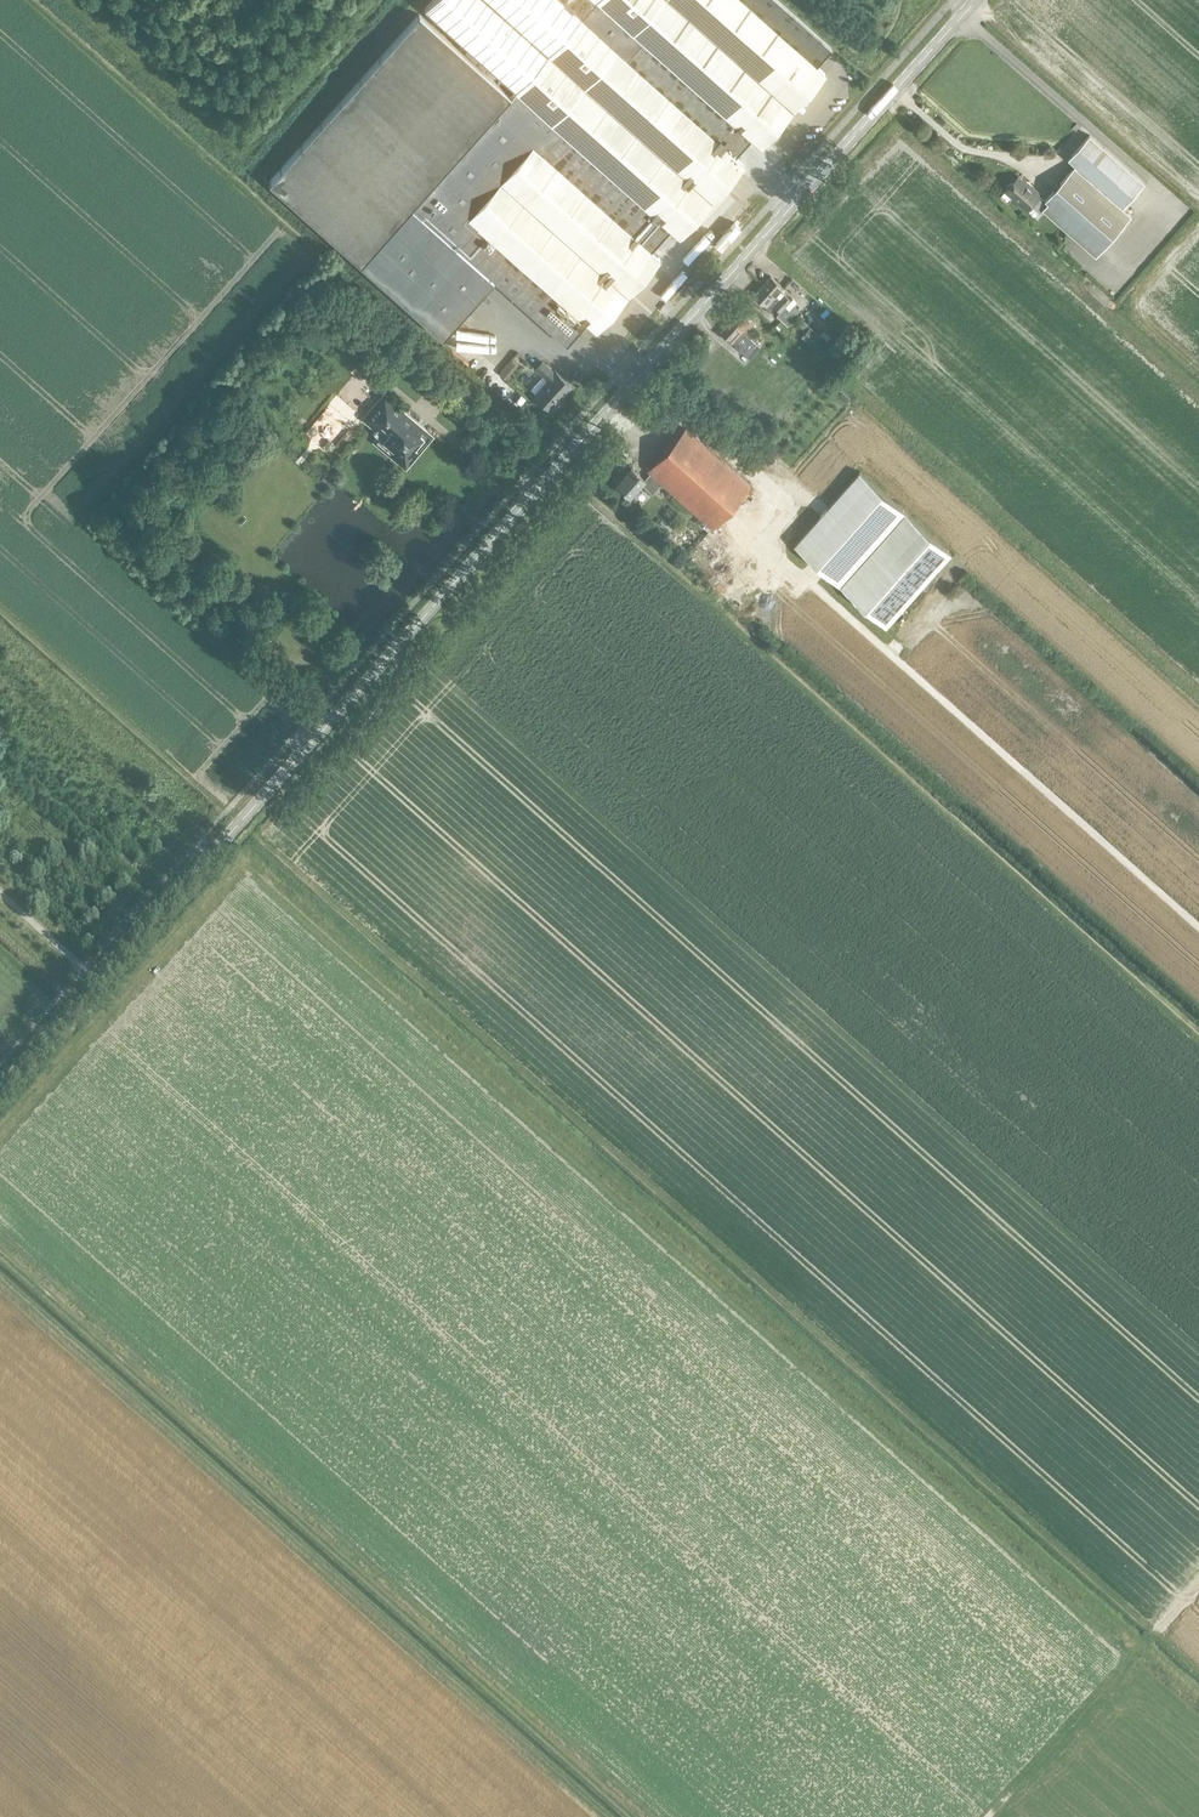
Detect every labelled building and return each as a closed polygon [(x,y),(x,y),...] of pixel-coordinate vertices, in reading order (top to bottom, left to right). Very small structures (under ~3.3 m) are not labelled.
[(495,280),(567,344),(587,322),(596,331),(660,258),(649,248),(669,227),(680,237),(745,163),(736,155),(752,137),(761,145),(826,71),(817,64),(832,46),(780,0),(433,0),(425,9),(525,98),(520,104),(420,14),(270,182),(444,337),(495,280)] [(1033,187),(1020,175),(1014,182),(1011,182),(1008,186),(1008,189),(1007,190),(1020,202),(1019,203),(1028,210),(1033,205),(1041,212),(1044,208),(1097,256),(1132,216),(1124,208),(1146,183),(1091,135),(1069,160),(1075,166),(1046,199),(1041,195),(1043,194),(1034,186),(1033,187)] [(771,274),(762,284),(796,315),(809,300),(798,290),(791,298),(781,289),(784,286),(771,274)] [(796,315),(762,284),(753,295),(766,307),(770,303),(779,311),(776,315),(787,325),(796,315)] [(739,309),(730,320),(756,343),(763,336),(756,330),(752,335),(747,331),(755,322),(739,309)] [(756,343),(730,320),(720,331),(735,344),(742,335),(747,340),(743,345),(749,350),(756,343)] [(832,345),(837,349),(850,335),(845,330),(832,345)] [(500,371),(508,377),(519,362),(511,356),(500,371)] [(559,399),(572,385),(556,371),(555,372),(543,361),(536,368),(549,379),(535,395),(551,410),(560,400),(559,399)] [(421,444),(430,434),(417,423),(415,425),(401,414),(404,411),(386,395),(366,419),(377,429),(374,433),(379,437),(376,442),(384,449),(388,443),(395,448),(391,453),(397,458),(399,456),(408,463),(422,446),(421,444)] [(712,527),(750,485),(686,427),(647,470),(650,472),(645,478),(632,466),(617,483),(630,495),(641,482),(646,487),(655,476),(712,527)] [(861,471),(811,525),(796,543),(886,624),(951,552),(861,471)]
